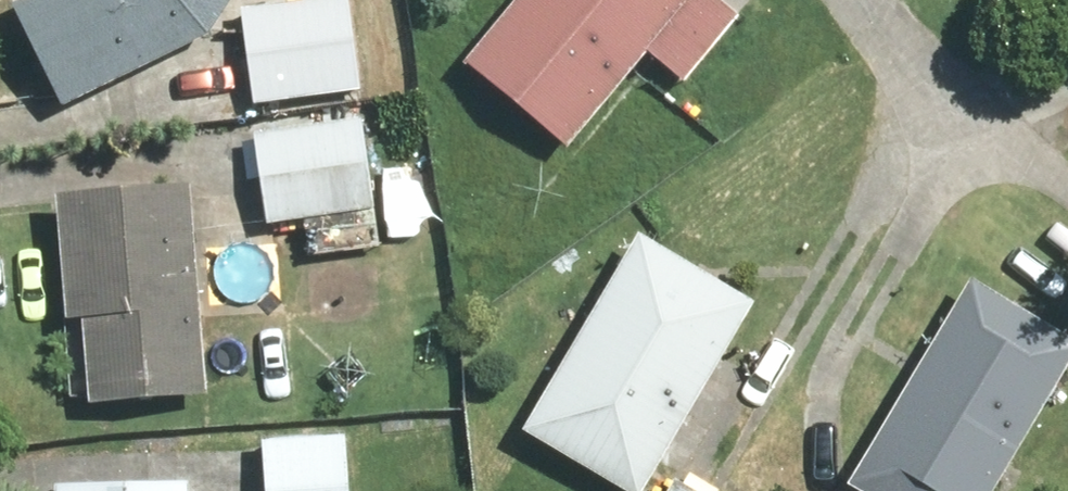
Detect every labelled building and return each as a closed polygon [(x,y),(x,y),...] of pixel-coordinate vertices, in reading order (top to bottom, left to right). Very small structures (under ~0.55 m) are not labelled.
[(13,9),(64,109),(204,38),(230,0),(32,0),(13,9)] [(242,13),(258,122),(364,107),(348,0),(331,0),(242,13)] [(725,0),(524,0),(466,69),(566,152),(648,54),(684,83),(742,14),(725,0)] [(1067,32),(1067,0),(1053,0),(1067,32)] [(194,157),(195,182),(258,178),(263,231),(303,227),(307,264),(349,259),(345,222),(375,219),(366,127),(254,139),(255,154),(194,157)] [(199,404),(190,192),(62,198),(68,325),(88,324),(92,409),(199,404)] [(642,238),(525,434),(620,490),(646,490),(756,307),(642,238)] [(1067,369),(1067,337),(972,281),(850,488),(855,490),(996,490),(1067,369)] [(267,441),(270,490),(353,490),(350,437),(267,441)] [(680,474),(669,490),(707,490),(680,474)]
